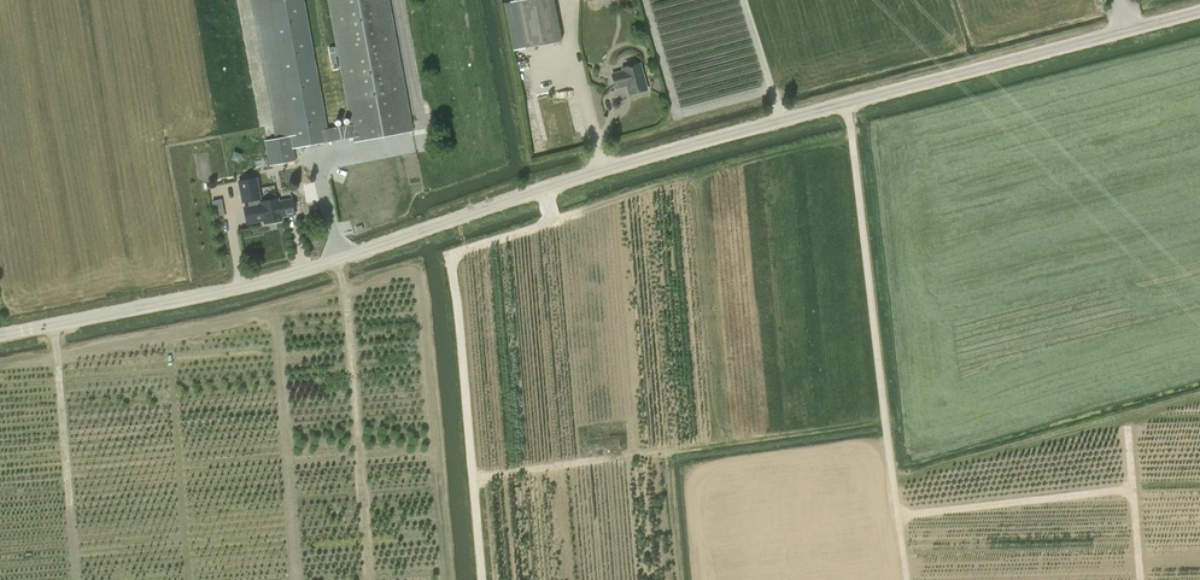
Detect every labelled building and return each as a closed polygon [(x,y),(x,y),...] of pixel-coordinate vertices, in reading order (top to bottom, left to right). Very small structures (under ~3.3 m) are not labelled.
[(276,139),(265,141),(270,166),(296,161),(294,148),(354,137),(355,142),(414,132),(390,0),(329,0),(338,46),(329,48),(333,69),(339,68),(336,56),(339,55),(352,125),(328,129),(305,0),(251,0),(276,139)] [(516,1),(525,47),(561,40),(554,0),(520,0),(516,1)] [(627,86),(629,95),(646,91),(640,65),(622,69),(623,72),(612,75),(615,89),(627,86)] [(239,162),(241,155),(235,153),(233,160),(239,162)] [(257,178),(240,181),(244,201),(249,200),(250,207),(245,208),(248,223),(264,220),(264,224),(283,221),(282,217),(295,214),(293,199),(279,202),(279,198),(260,202),(261,205),(259,205),(257,199),(261,198),(257,178)]
